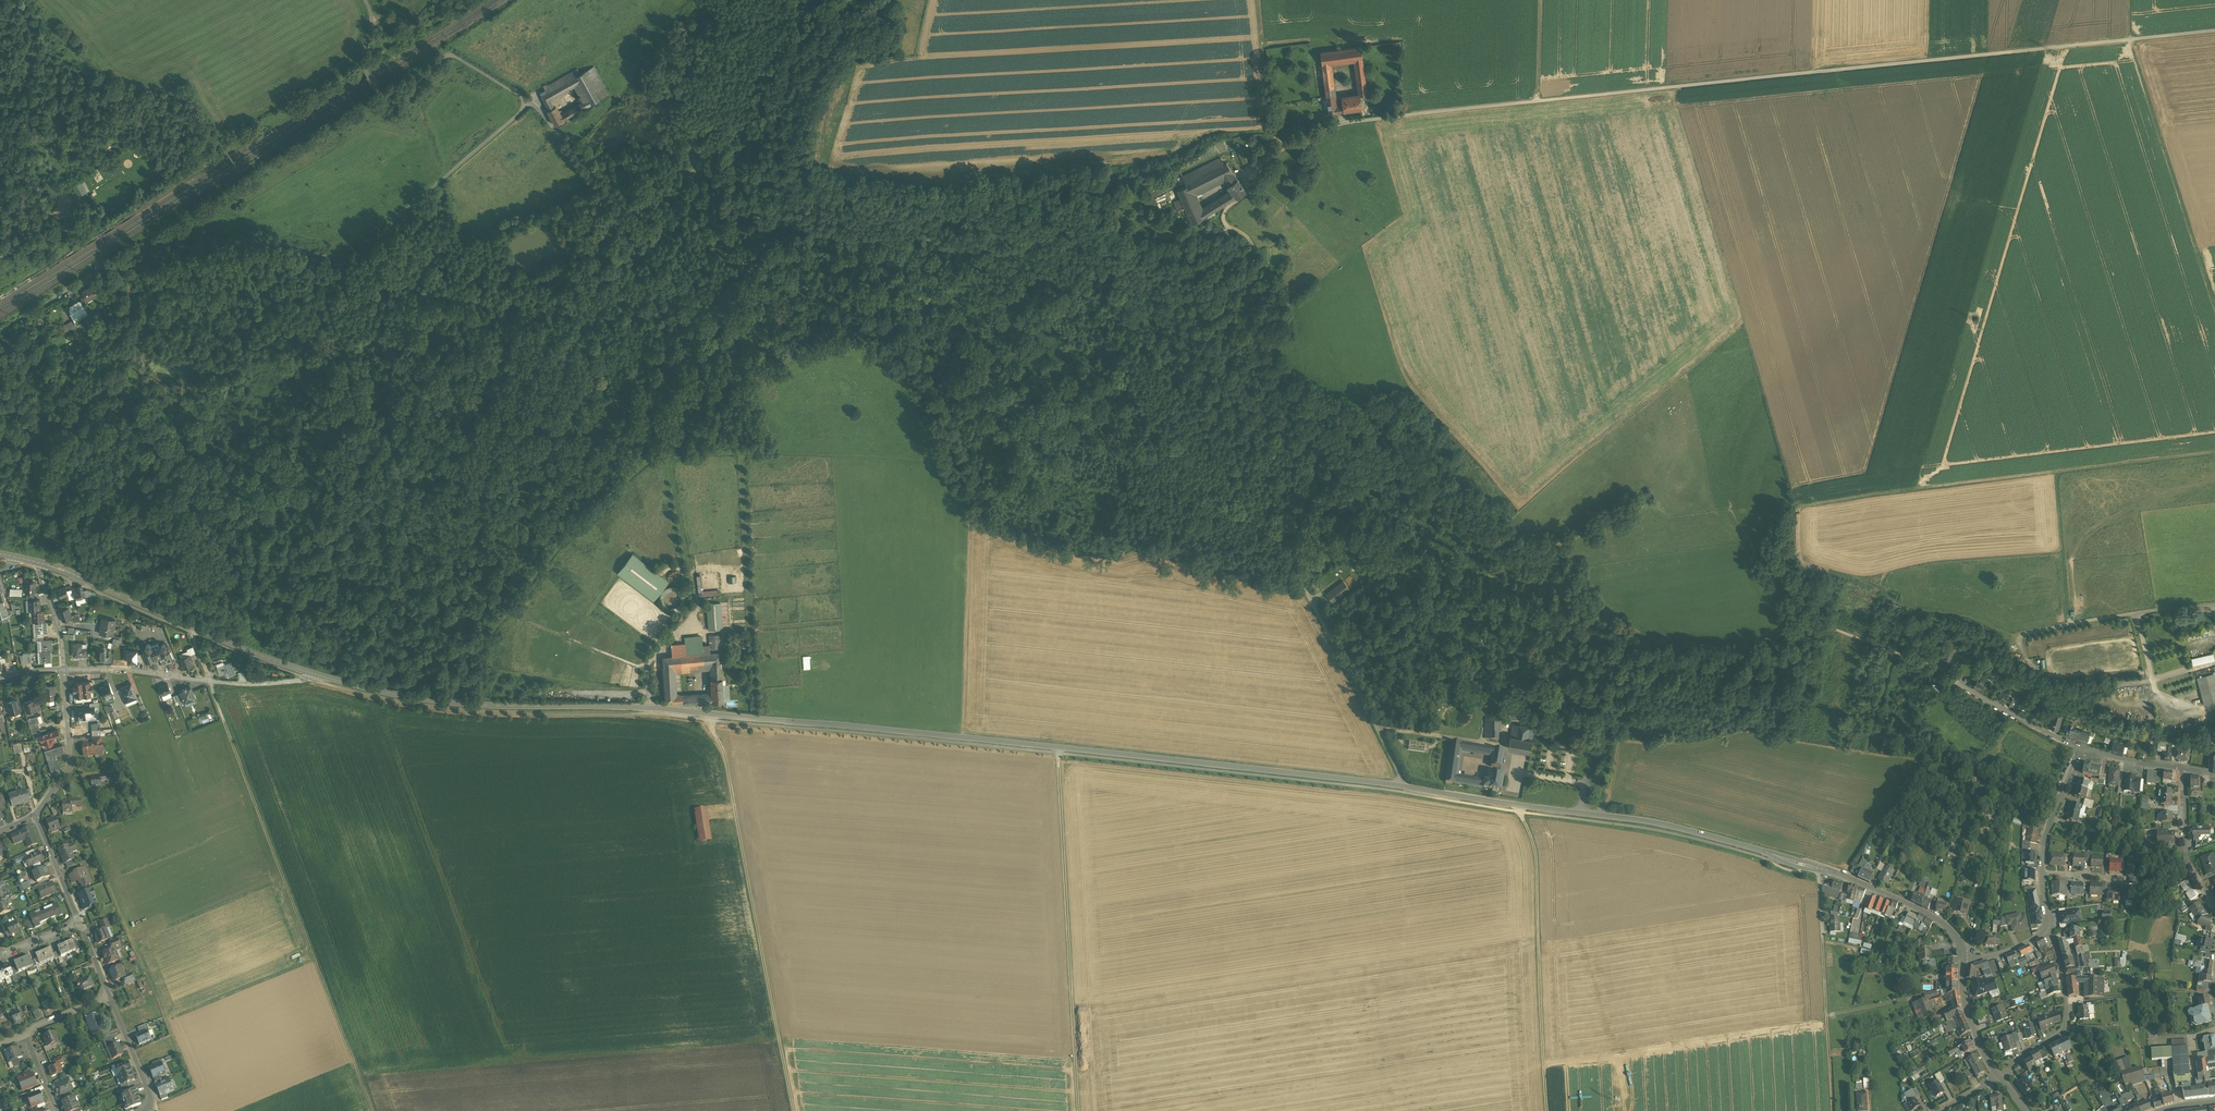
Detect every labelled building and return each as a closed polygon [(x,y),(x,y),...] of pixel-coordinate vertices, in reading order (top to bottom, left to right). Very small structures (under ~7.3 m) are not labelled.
[(1361,47),(1320,52),(1322,64),(1330,63),(1355,60),(1362,59),(1361,47)] [(1362,59),(1355,60),(1360,95),(1360,96),(1367,95),(1362,59)] [(1330,63),(1322,64),(1326,92),(1329,92),(1329,91),(1334,91),(1330,63)] [(580,74),(576,77),(579,83),(588,99),(591,104),(606,96),(609,94),(593,67),(581,74),(580,74)] [(549,85),(543,86),(545,90),(540,93),(545,103),(549,100),(548,100),(579,83),(576,77),(580,74),(577,69),(549,85)] [(1334,95),(1326,96),(1327,99),(1327,104),(1328,113),(1337,112),(1336,106),(1334,95)] [(1360,95),(1342,98),(1343,105),(1336,106),(1337,112),(1362,109),(1360,99),(1360,96),(1360,95)] [(588,99),(574,107),(574,108),(568,111),(571,116),(591,104),(588,99)] [(553,108),(549,100),(545,103),(549,110),(553,108)] [(560,116),(555,107),(554,107),(555,107),(553,108),(549,110),(548,111),(547,111),(547,112),(554,124),(554,125),(555,125),(555,124),(561,121),(562,121),(560,116)] [(568,111),(560,116),(562,121),(565,119),(571,116),(568,111)] [(1237,151),(1243,164),(1248,162),(1242,149),(1237,151)] [(1220,157),(1190,171),(1193,178),(1224,163),(1220,157)] [(1193,178),(1188,180),(1189,182),(1190,182),(1193,189),(1223,176),(1225,179),(1235,174),(1226,162),(1224,163),(1193,178)] [(1193,178),(1190,171),(1182,174),(1187,184),(1189,182),(1188,180),(1193,178)] [(1246,189),(1235,174),(1225,179),(1232,189),(1237,196),(1246,189)] [(74,199),(89,191),(83,179),(72,185),(75,191),(71,193),(74,199)] [(1187,184),(1177,188),(1181,195),(1186,208),(1199,202),(1193,189),(1190,182),(1189,182),(1187,184)] [(1232,189),(1217,198),(1221,204),(1237,196),(1232,189)] [(1184,212),(1188,211),(1186,208),(1181,195),(1174,198),(1179,209),(1182,207),(1184,212)] [(1217,198),(1201,208),(1204,214),(1221,204),(1217,198)] [(1199,202),(1186,208),(1188,211),(1192,221),(1204,214),(1201,208),(1199,202)] [(94,284),(82,291),(87,300),(99,293),(94,284)] [(80,301),(70,307),(71,311),(70,312),(75,319),(85,313),(86,314),(83,315),(86,320),(91,317),(80,301)] [(85,313),(75,319),(72,321),(75,325),(86,320),(83,315),(86,314),(85,313)] [(72,320),(67,324),(69,328),(75,325),(72,321),(72,320)] [(667,582),(632,554),(617,573),(653,600),(667,582)] [(1353,574),(1345,580),(1353,590),(1359,585),(1352,577),(1354,575),(1353,574)] [(1343,581),(1326,595),(1332,604),(1350,590),(1343,581)] [(33,583),(26,582),(26,588),(26,593),(27,593),(34,593),(35,593),(35,588),(34,588),(34,586),(33,586),(33,583)] [(82,586),(77,587),(79,593),(74,594),(76,599),(84,597),(83,590),(87,590),(82,587),(82,586)] [(66,587),(54,590),(57,598),(68,595),(66,587)] [(675,588),(671,588),(669,588),(665,590),(662,594),(661,598),(661,603),(663,607),(667,610),(671,611),(676,611),(680,609),(683,606),(684,601),(684,597),(682,593),(679,590),(675,588)] [(33,600),(28,601),(29,612),(32,612),(40,611),(40,600),(33,600)] [(0,607),(0,611),(3,623),(9,621),(8,615),(10,615),(9,610),(6,611),(6,610),(4,601),(2,602),(3,605),(3,607),(0,607)] [(707,603),(708,630),(729,629),(728,602),(707,603)] [(68,608),(59,612),(62,621),(71,618),(71,616),(68,608)] [(40,611),(32,612),(33,623),(35,623),(44,622),(43,611),(40,611)] [(79,613),(71,616),(71,618),(73,623),(81,622),(79,613)] [(116,621),(102,618),(99,634),(113,636),(116,621)] [(44,622),(35,623),(36,634),(43,634),(48,634),(47,622),(44,622)] [(720,635),(709,635),(709,646),(710,653),(721,652),(720,635)] [(121,637),(114,636),(113,643),(115,643),(120,644),(121,637)] [(701,637),(684,638),(685,645),(686,656),(703,654),(702,647),(701,637)] [(52,640),(43,641),(40,641),(41,652),(51,652),(53,652),(52,640)] [(1958,646),(1949,641),(1942,655),(1950,659),(1954,651),(1955,651),(1958,646)] [(82,644),(73,644),(73,658),(88,657),(87,650),(82,650),(82,644)] [(157,645),(151,647),(150,646),(149,645),(146,646),(146,647),(146,649),(145,649),(151,666),(153,665),(153,667),(155,667),(157,667),(157,665),(157,664),(162,662),(164,667),(168,665),(169,667),(170,667),(172,667),(173,665),(172,664),(174,663),(168,646),(166,647),(166,646),(164,645),(162,646),(161,647),(162,649),(159,650),(157,645)] [(685,645),(672,646),(673,657),(686,656),(685,645)] [(41,652),(39,652),(40,664),(52,663),(51,652),(41,652)] [(137,652),(128,652),(128,662),(128,663),(137,663),(137,655),(137,652)] [(673,657),(663,658),(663,667),(673,667),(711,663),(721,662),(721,652),(710,653),(703,654),(686,656),(673,657)] [(2213,653),(2191,658),(2193,665),(2214,659),(2213,653)] [(28,655),(24,655),(24,657),(20,658),(22,665),(29,664),(28,657),(28,655)] [(190,655),(180,659),(184,669),(193,666),(192,662),(190,655)] [(221,659),(215,662),(216,665),(217,668),(227,664),(226,660),(221,659)] [(721,662),(711,663),(712,679),(722,679),(721,662)] [(227,664),(217,668),(218,671),(220,675),(227,672),(229,676),(235,674),(231,663),(227,664)] [(216,665),(210,667),(212,673),(218,671),(217,668),(216,665)] [(675,696),(673,667),(663,667),(666,703),(680,702),(679,697),(679,695),(675,696)] [(2197,678),(2205,704),(2214,701),(2214,673),(2197,678)] [(1985,682),(1978,678),(1974,685),(1982,689),(1983,686),(1985,682)] [(722,679),(712,679),(712,695),(713,703),(723,702),(722,679)] [(82,683),(75,684),(75,687),(73,687),(73,693),(75,693),(76,698),(83,697),(82,683)] [(89,683),(82,683),(83,697),(90,697),(90,691),(92,691),(92,685),(90,685),(89,683)] [(1933,683),(1932,685),(1941,691),(1943,689),(1933,683)] [(168,684),(158,688),(161,696),(171,692),(168,684)] [(109,685),(100,689),(104,698),(113,694),(109,685)] [(131,685),(120,689),(125,702),(129,700),(130,702),(137,699),(136,698),(131,685)] [(55,688),(45,689),(46,702),(56,701),(55,688)] [(195,700),(190,688),(186,689),(183,690),(183,691),(179,692),(180,694),(184,703),(184,704),(187,703),(187,702),(188,701),(190,700),(192,701),(195,700)] [(2015,697),(2004,691),(2001,697),(2007,700),(2006,701),(2011,704),(2015,697)] [(180,694),(176,696),(178,702),(179,705),(184,703),(180,694)] [(704,695),(679,697),(680,702),(684,702),(684,704),(685,704),(700,703),(700,704),(704,703),(704,695)] [(712,695),(704,695),(704,703),(705,703),(713,703),(712,695)] [(18,700),(7,703),(10,715),(21,712),(18,700)] [(34,700),(25,702),(27,712),(36,710),(35,703),(34,700)] [(81,710),(75,711),(76,721),(85,720),(85,714),(85,709),(81,709),(81,710)] [(2037,710),(2033,718),(2040,721),(2044,714),(2042,713),(2037,710)] [(2063,715),(2054,712),(2049,725),(2058,729),(2063,715)] [(37,717),(28,720),(31,730),(39,728),(38,724),(39,724),(37,717)] [(1485,717),(1484,738),(1499,740),(1499,719),(1485,717)] [(1531,725),(1514,722),(1509,749),(1531,753),(1536,729),(1531,728),(1531,725)] [(91,723),(91,731),(100,730),(100,723),(91,723)] [(2069,733),(2067,736),(2077,739),(2080,730),(2071,727),(2070,730),(2069,733)] [(58,730),(48,733),(47,733),(47,734),(41,735),(45,748),(50,746),(53,746),(52,742),(51,740),(55,738),(60,737),(58,730)] [(2090,734),(2080,730),(2077,739),(2087,743),(2087,742),(2090,734)] [(2161,740),(2151,739),(2151,744),(2154,746),(2154,748),(2158,748),(2159,742),(2161,742),(2161,740)] [(1424,751),(1425,744),(1409,741),(1408,749),(1424,751)] [(1466,750),(1467,744),(1461,743),(1451,741),(1445,782),(1457,784),(1458,777),(1462,750),(1466,750)] [(101,742),(92,743),(92,744),(83,745),(84,755),(101,753),(100,747),(102,747),(101,742)] [(2170,743),(2166,742),(2165,749),(2162,749),(2161,758),(2169,758),(2170,743)] [(2124,745),(2113,743),(2111,751),(2122,754),(2122,753),(2124,745)] [(13,744),(14,754),(24,753),(23,745),(18,746),(18,744),(13,744)] [(1498,749),(1467,744),(1466,750),(1493,755),(1504,757),(1505,750),(1498,749)] [(2189,746),(2176,745),(2175,757),(2188,758),(2189,746)] [(46,751),(45,751),(49,764),(57,761),(56,755),(64,753),(63,746),(53,749),(52,749),(51,749),(46,751)] [(1504,757),(1493,755),(1491,765),(1502,767),(1504,757)] [(49,764),(52,773),(55,772),(55,773),(57,772),(60,771),(58,761),(57,761),(49,764)] [(2085,765),(2083,773),(2100,776),(2100,773),(2102,766),(2090,763),(2090,766),(2085,765)] [(2120,770),(2110,769),(2109,784),(2113,784),(2113,786),(2118,786),(2119,780),(2120,770)] [(1484,781),(1483,788),(1492,790),(1492,792),(1493,794),(1494,795),(1496,796),(1497,796),(1499,795),(1500,793),(1501,792),(1504,774),(1490,771),(1488,782),(1484,781)] [(2157,772),(2147,771),(2146,784),(2156,784),(2156,783),(2156,777),(2157,772)] [(2172,772),(2164,772),(2163,780),(2169,780),(2172,781),(2172,772)] [(101,776),(98,776),(98,775),(95,776),(95,777),(91,777),(92,787),(102,786),(101,780),(101,776)] [(2136,777),(2126,776),(2125,785),(2124,791),(2125,791),(2140,792),(2141,779),(2136,778),(2136,777)] [(1484,781),(1458,777),(1457,784),(1483,788),(1484,781)] [(2199,787),(2199,777),(2190,777),(2190,789),(2194,789),(2194,787),(2199,787)] [(2090,782),(2079,779),(2077,788),(2088,790),(2090,782)] [(2088,790),(2077,788),(2075,796),(2077,797),(2078,797),(2081,798),(2085,799),(2086,799),(2088,790)] [(2172,790),(2162,789),(2162,797),(2172,798),(2172,790)] [(26,791),(18,793),(22,804),(30,802),(29,799),(26,791)] [(18,793),(10,796),(11,800),(13,807),(22,804),(18,793)] [(2172,798),(2162,797),(2161,804),(2171,805),(2172,798)] [(2148,800),(2142,800),(2142,810),(2150,810),(2150,807),(2148,807),(2148,800)] [(68,802),(62,802),(63,812),(73,811),(72,805),(72,801),(68,801),(68,802)] [(2075,804),(2071,803),(2069,811),(2079,814),(2082,806),(2077,805),(2077,804),(2075,804)] [(695,810),(699,843),(712,841),(707,809),(695,810)] [(2079,814),(2069,811),(2067,820),(2077,823),(2080,824),(2081,823),(2082,819),(2078,818),(2079,814)] [(2167,813),(2161,813),(2161,814),(2161,822),(2173,822),(2173,813),(2167,813)] [(56,818),(47,821),(51,831),(60,828),(56,818)] [(30,827),(11,835),(14,844),(25,839),(28,847),(37,843),(30,827)] [(2202,828),(2192,828),(2192,836),(2194,836),(2194,840),(2195,840),(2203,840),(2206,837),(2210,837),(2210,828),(2209,828),(2202,828)] [(2033,831),(2028,830),(2026,841),(2036,843),(2039,833),(2035,832),(2033,831)] [(2175,832),(2157,832),(2158,843),(2164,843),(2164,844),(2169,844),(2169,845),(2175,845),(2175,832)] [(69,845),(59,849),(65,863),(66,863),(74,859),(75,859),(72,852),(77,850),(75,843),(69,846),(69,845)] [(2028,852),(2026,852),(2026,857),(2026,862),(2034,863),(2034,857),(2034,853),(2028,852)] [(25,853),(14,858),(16,863),(17,863),(22,861),(23,862),(27,861),(26,858),(32,856),(31,855),(26,856),(25,853)] [(35,853),(31,855),(32,856),(26,858),(27,861),(30,867),(43,861),(40,853),(36,855),(35,853)] [(2065,854),(2050,854),(2050,864),(2064,865),(2065,861),(2065,854)] [(2201,858),(2207,875),(2214,872),(2214,865),(2211,854),(2201,858)] [(2075,860),(2073,860),(2073,865),(2084,866),(2084,861),(2084,855),(2075,855),(2075,860)] [(2103,856),(2092,856),(2091,861),(2091,866),(2102,867),(2103,856)] [(76,865),(74,859),(66,863),(68,868),(76,865)] [(2121,860),(2115,860),(2115,862),(2110,861),(2110,870),(2120,871),(2121,860)] [(86,861),(80,863),(82,869),(86,867),(86,869),(89,868),(86,861)] [(1865,866),(1860,863),(1859,865),(1857,869),(1853,874),(1858,877),(1862,870),(1865,866)] [(1886,866),(1880,863),(1877,869),(1882,872),(1886,866)] [(1882,872),(1878,880),(1887,884),(1894,871),(1886,866),(1882,872)] [(46,867),(33,872),(37,882),(50,876),(46,867)] [(82,869),(75,872),(75,873),(75,874),(71,875),(72,878),(71,879),(73,882),(78,880),(79,882),(81,883),(81,882),(83,886),(90,884),(87,877),(89,876),(86,869),(86,867),(82,869)] [(1862,870),(1858,877),(1870,883),(1873,875),(1870,873),(1862,870)] [(2027,870),(2025,870),(2022,870),(2022,875),(2025,875),(2025,880),(2035,880),(2035,876),(2034,876),(2034,870),(2027,870)] [(2198,895),(2188,879),(2184,881),(2188,888),(2185,889),(2186,890),(2187,892),(2190,891),(2194,897),(2198,895)] [(1922,881),(1920,880),(1919,886),(1920,886),(1921,886),(1925,888),(1925,889),(1926,889),(1927,887),(1928,883),(1922,881)] [(1843,884),(1834,881),(1832,889),(1840,892),(1843,884)] [(2064,882),(2052,881),(2052,889),(2052,895),(2064,895),(2064,892),(2064,882)] [(28,882),(21,885),(24,891),(31,888),(28,882)] [(42,887),(38,888),(38,889),(42,898),(56,892),(52,882),(42,887)] [(2083,883),(2071,882),(2071,891),(2071,893),(2082,894),(2083,883)] [(2102,884),(2091,883),(2090,894),(2101,894),(2101,892),(2102,885),(2102,884)] [(1858,887),(1850,884),(1847,892),(1848,893),(1847,896),(1846,899),(1847,899),(1854,901),(1855,900),(1856,895),(1858,887)] [(1840,892),(1832,889),(1823,886),(1822,889),(1822,893),(1838,898),(1840,893),(1840,892)] [(1925,888),(1921,886),(1920,886),(1918,893),(1917,894),(1924,897),(1926,889),(1925,889),(1925,888)] [(1866,889),(1858,887),(1856,895),(1859,896),(1863,898),(1866,889)] [(1932,889),(1927,887),(1926,889),(1924,897),(1924,899),(1928,901),(1930,895),(1932,889)] [(2120,889),(2109,888),(2108,900),(2119,900),(2120,889)] [(2033,890),(2029,890),(2032,908),(2038,907),(2039,907),(2036,889),(2033,890)] [(86,893),(79,896),(85,910),(96,905),(92,897),(95,896),(92,890),(86,893)] [(1915,893),(1914,896),(1913,896),(1912,898),(1913,899),(1912,902),(1921,906),(1924,899),(1924,897),(1917,894),(1915,893)] [(1876,899),(1870,896),(1865,909),(1871,911),(1877,898),(1876,899)] [(1877,898),(1871,911),(1872,911),(1872,910),(1879,913),(1884,900),(1877,898)] [(1928,901),(1924,899),(1921,906),(1928,910),(1931,902),(1928,901)] [(1884,900),(1879,913),(1886,915),(1889,908),(1891,903),(1884,900)] [(1899,903),(1892,900),(1891,903),(1889,908),(1892,909),(1893,908),(1896,909),(1899,903)] [(1961,901),(1958,900),(1957,904),(1955,910),(1966,913),(1968,907),(1965,906),(1966,903),(1965,902),(1965,901),(1962,900),(1962,901),(1961,901)] [(1947,905),(1937,902),(1936,907),(1937,907),(1936,911),(1945,914),(1947,905)] [(2199,902),(2189,908),(2196,920),(2200,917),(2206,914),(2199,902)] [(0,905),(0,916),(4,914),(11,912),(7,903),(3,904),(0,905)] [(59,906),(45,912),(48,919),(57,916),(58,917),(62,915),(59,906)] [(2039,911),(2038,907),(2032,908),(2035,925),(2037,924),(2041,923),(2041,920),(2042,919),(2040,910),(2039,911)] [(1892,909),(1889,908),(1886,915),(1885,917),(1890,920),(1892,916),(1891,915),(1893,910),(1892,909)] [(2080,921),(2078,910),(2065,912),(2060,913),(2061,923),(2067,923),(2080,921)] [(45,912),(36,916),(36,917),(32,919),(36,927),(41,925),(40,923),(48,919),(45,912)] [(1918,917),(1909,912),(1907,917),(1916,921),(1918,917)] [(1925,917),(1920,914),(1915,924),(1917,925),(1918,923),(1919,924),(1920,921),(1922,922),(1925,917)] [(2020,914),(2006,917),(2008,925),(2012,924),(2014,931),(2027,928),(2025,918),(2021,919),(2020,914)] [(2208,916),(2203,919),(2203,918),(2202,918),(2201,918),(2200,917),(2196,920),(2198,922),(2197,924),(2206,927),(2210,928),(2212,924),(2210,924),(2212,918),(2208,916)] [(1916,921),(1907,917),(1906,918),(1904,922),(1903,924),(1903,925),(1912,930),(1916,921)] [(1839,918),(1830,918),(1830,932),(1840,931),(1839,918)] [(1933,922),(1926,918),(1923,923),(1925,924),(1930,927),(1933,922)] [(107,920),(100,922),(103,929),(106,928),(110,927),(107,920)] [(17,921),(6,926),(9,932),(10,935),(21,931),(17,921)] [(2073,928),(2069,929),(2069,931),(2070,938),(2073,938),(2079,937),(2080,937),(2079,928),(2077,928),(2076,926),(2073,927),(2073,928)] [(103,929),(96,932),(98,937),(96,938),(98,943),(110,938),(106,928),(103,929)] [(1990,938),(1986,937),(1986,938),(1985,942),(1985,946),(1995,947),(1995,945),(1995,938),(1990,938)] [(2079,937),(2073,938),(2074,943),(2076,948),(2082,946),(2079,937)] [(76,938),(64,943),(69,953),(76,950),(73,943),(78,942),(76,938)] [(2042,938),(2036,941),(2039,948),(2045,945),(2045,944),(2042,938)] [(118,939),(110,942),(112,949),(114,948),(115,950),(121,947),(118,939)] [(2065,939),(2058,940),(2062,955),(2063,959),(2070,958),(2066,945),(2065,939)] [(2213,942),(2202,939),(2200,947),(2210,949),(2211,950),(2213,942)] [(64,943),(57,946),(59,950),(61,956),(69,953),(64,943)] [(2045,945),(2039,948),(2041,952),(2043,952),(2045,957),(2053,954),(2050,948),(2047,949),(2045,945)] [(2028,946),(2019,950),(2021,956),(2022,956),(2031,951),(2028,946)] [(2082,946),(2076,948),(2079,956),(2084,955),(2082,946)] [(51,948),(43,951),(47,961),(55,958),(53,953),(51,948)] [(112,949),(110,950),(110,949),(107,950),(106,952),(102,953),(107,965),(119,960),(115,950),(114,948),(112,949)] [(1930,948),(1920,949),(1920,961),(1923,961),(1931,960),(1931,953),(1930,948)] [(43,951),(35,954),(40,964),(47,961),(43,951)] [(2039,951),(2032,954),(2035,959),(2034,960),(2042,957),(2039,951)] [(2014,952),(2006,955),(2009,963),(2010,967),(2017,964),(2015,961),(2017,960),(2016,957),(2014,952)] [(2115,959),(2115,967),(2125,967),(2127,952),(2123,952),(2122,959),(2115,959)] [(29,956),(22,959),(26,969),(33,966),(31,961),(29,956)] [(2070,958),(2063,959),(2066,968),(2073,967),(2073,962),(2072,958),(2070,958)] [(22,959),(14,962),(16,967),(18,972),(26,969),(22,959)] [(1949,959),(1948,959),(1948,965),(1947,965),(1947,971),(1957,971),(1958,959),(1949,959)] [(1986,961),(1979,963),(1981,969),(1982,971),(1983,971),(1989,968),(1986,961)] [(9,965),(1,969),(5,978),(13,975),(10,970),(9,965)] [(121,966),(110,970),(111,973),(112,973),(113,976),(113,977),(115,981),(123,977),(126,976),(125,973),(124,973),(121,966)] [(1972,967),(1968,966),(1966,978),(1970,979),(1973,979),(1975,970),(1975,968),(1972,967)] [(2041,969),(2038,970),(2039,973),(2042,979),(2051,976),(2049,971),(2047,967),(2041,969)] [(1989,968),(1983,971),(1987,981),(1993,978),(1992,975),(1989,968)] [(2087,968),(2079,968),(2080,974),(2080,977),(2081,977),(2083,977),(2089,977),(2090,977),(2090,970),(2090,968),(2087,968)] [(1957,971),(1947,971),(1947,981),(1947,988),(1957,986),(1957,971)] [(132,973),(126,976),(123,977),(126,984),(135,980),(132,973)] [(90,976),(76,982),(78,986),(80,986),(83,993),(83,992),(95,986),(90,976)] [(2090,977),(2089,977),(2089,983),(2088,997),(2098,997),(2098,978),(2090,977)] [(1987,981),(1981,983),(1984,994),(1997,989),(1993,978),(1987,981)] [(2074,978),(2066,979),(2068,988),(2077,987),(2076,983),(2076,978),(2074,978)] [(1981,982),(1978,983),(1977,979),(1973,980),(1973,979),(1970,979),(1976,996),(1984,994),(1981,983),(1981,982)] [(2057,979),(2053,980),(2054,982),(2054,983),(2051,984),(2043,987),(2039,988),(2040,988),(2041,992),(2046,991),(2049,990),(2049,989),(2059,986),(2057,979)] [(1957,986),(1947,988),(1947,993),(1948,994),(1957,992),(1957,986)] [(2059,986),(2049,989),(2049,990),(2046,991),(2047,996),(2061,992),(2059,986)] [(2077,987),(2068,988),(2069,997),(2078,995),(2077,987)] [(1936,991),(1925,993),(1926,999),(1937,996),(1936,991)] [(1946,995),(1945,995),(1946,1001),(1953,1000),(1959,998),(1960,998),(1959,992),(1948,994),(1946,995)] [(1937,996),(1926,999),(1929,1006),(1942,1002),(1940,996),(1937,996)] [(2208,997),(2198,998),(2200,1007),(2208,1006),(2210,1005),(2208,997)] [(1959,998),(1953,1000),(1954,1007),(1955,1008),(1947,1012),(1944,1015),(1947,1022),(1952,1020),(1955,1018),(1963,1014),(1959,1007),(1960,1006),(1959,998)] [(1926,999),(1913,1004),(1919,1021),(1932,1016),(1928,1006),(1929,1006),(1926,999)] [(53,1008),(51,1002),(45,1005),(47,1010),(53,1008)] [(2003,1005),(1992,1010),(1997,1022),(2008,1018),(2003,1005)] [(2197,1010),(2194,1009),(2193,1010),(2190,1009),(2189,1012),(2189,1014),(2192,1016),(2194,1015),(2195,1025),(2208,1022),(2207,1021),(2210,1017),(2208,1006),(2200,1007),(2199,1010),(2199,1011),(2197,1010)] [(2087,1007),(2079,1008),(2080,1020),(2089,1019),(2089,1015),(2088,1007),(2087,1007)] [(12,1013),(11,1014),(13,1018),(16,1025),(23,1022),(19,1011),(12,1013)] [(2050,1015),(2050,1016),(2053,1023),(2058,1021),(2059,1018),(2058,1013),(2057,1013),(2050,1015)] [(105,1029),(103,1023),(102,1024),(98,1014),(87,1019),(91,1031),(96,1029),(97,1032),(101,1031),(102,1034),(109,1031),(108,1028),(105,1029)] [(1963,1014),(1955,1018),(1959,1026),(1959,1027),(1967,1024),(1963,1014)] [(2038,1020),(2039,1025),(2041,1030),(2054,1026),(2053,1023),(2050,1016),(2038,1020)] [(1952,1020),(1947,1022),(1951,1029),(1956,1027),(1952,1020)] [(147,1024),(138,1028),(140,1034),(148,1031),(149,1030),(147,1024)] [(1967,1024),(1959,1027),(1961,1032),(1962,1035),(1970,1031),(1967,1024)] [(2032,1024),(2028,1025),(2028,1024),(2023,1026),(2027,1039),(2031,1038),(2030,1036),(2036,1034),(2032,1024)] [(109,1031),(102,1034),(105,1040),(111,1037),(112,1037),(109,1031)] [(140,1034),(136,1036),(139,1045),(151,1040),(150,1036),(148,1031),(140,1034)] [(54,1032),(43,1036),(47,1046),(48,1046),(52,1045),(51,1043),(58,1040),(54,1032)] [(2214,1051),(2214,1035),(2205,1037),(2203,1043),(2204,1043),(2206,1052),(2207,1052),(2214,1051)] [(2015,1043),(2012,1036),(2001,1040),(2005,1052),(2016,1048),(2015,1043)] [(105,1040),(103,1041),(106,1049),(107,1049),(109,1048),(108,1048),(115,1045),(111,1037),(105,1040)] [(2067,1039),(2059,1043),(2063,1052),(2071,1048),(2067,1039)] [(2187,1039),(2171,1040),(2172,1048),(2187,1047),(2187,1039)] [(1970,1041),(1962,1045),(1964,1050),(1964,1051),(1965,1053),(1974,1048),(1970,1041)] [(2056,1044),(2049,1048),(2049,1047),(2049,1048),(2051,1052),(2052,1052),(2054,1056),(2059,1053),(2059,1054),(2063,1052),(2059,1043),(2056,1044)] [(115,1045),(108,1048),(109,1048),(107,1049),(111,1058),(113,1059),(123,1054),(119,1044),(115,1045)] [(52,1045),(48,1046),(47,1046),(44,1047),(46,1053),(54,1050),(53,1048),(52,1045)] [(18,1047),(5,1052),(9,1062),(11,1061),(18,1059),(22,1057),(22,1056),(21,1057),(19,1052),(20,1051),(18,1047)] [(2187,1047),(2172,1048),(2172,1059),(2173,1074),(2175,1086),(2181,1085),(2190,1084),(2188,1047),(2187,1047)] [(2043,1048),(2037,1051),(2042,1058),(2046,1056),(2043,1048)] [(2172,1048),(2151,1049),(2152,1060),(2172,1059),(2172,1048)] [(1917,1050),(1910,1054),(1912,1059),(1920,1055),(1917,1050)] [(2037,1051),(2030,1055),(2032,1058),(2034,1062),(2039,1060),(2042,1059),(2042,1058),(2037,1051)] [(1985,1071),(1975,1054),(1967,1058),(1972,1067),(1975,1073),(1976,1076),(1981,1073),(1985,1071)] [(2129,1057),(2114,1062),(2120,1074),(2121,1074),(2132,1070),(2129,1057)] [(2204,1059),(2206,1069),(2214,1068),(2214,1057),(2208,1058),(2207,1059),(2204,1059)] [(62,1058),(53,1061),(55,1066),(60,1064),(63,1063),(64,1062),(63,1061),(62,1058)] [(2032,1058),(2024,1062),(2029,1071),(2031,1070),(2036,1067),(2034,1062),(2032,1058)] [(18,1059),(11,1061),(14,1068),(20,1065),(18,1059)] [(2203,1059),(2198,1060),(2198,1062),(2196,1062),(2198,1080),(2199,1081),(2204,1081),(2205,1085),(2208,1085),(2208,1084),(2206,1069),(2204,1059),(2203,1059)] [(122,1066),(116,1068),(118,1075),(119,1075),(130,1070),(131,1070),(128,1063),(122,1066)] [(55,1066),(49,1068),(51,1073),(50,1074),(51,1076),(52,1077),(62,1073),(61,1069),(61,1068),(60,1064),(55,1066)] [(161,1064),(154,1067),(153,1066),(149,1068),(153,1079),(154,1078),(160,1076),(162,1075),(163,1076),(165,1075),(166,1073),(165,1072),(164,1071),(161,1064)] [(1913,1078),(1914,1081),(1919,1078),(1918,1075),(1929,1069),(1927,1065),(1910,1075),(1912,1079),(1913,1078)] [(1972,1067),(1969,1069),(1968,1068),(1965,1070),(1968,1076),(1975,1073),(1972,1067)] [(2160,1067),(2152,1068),(2153,1076),(2154,1077),(2162,1076),(2160,1067)] [(2132,1070),(2121,1074),(2121,1076),(2122,1078),(2124,1083),(2126,1088),(2131,1086),(2132,1085),(2130,1081),(2140,1078),(2144,1077),(2141,1069),(2141,1068),(2132,1070)] [(130,1070),(119,1075),(123,1084),(127,1083),(134,1080),(133,1076),(133,1074),(133,1073),(131,1073),(130,1070)] [(1940,1072),(1935,1075),(1938,1081),(1939,1083),(1945,1080),(1940,1072)] [(19,1079),(18,1080),(20,1084),(21,1083),(23,1088),(27,1089),(37,1085),(32,1074),(31,1074),(19,1079)] [(2027,1082),(2026,1080),(2026,1079),(2024,1077),(2017,1082),(2025,1093),(2032,1088),(2030,1085),(2028,1082),(2027,1082)] [(61,1082),(55,1085),(57,1089),(56,1089),(57,1093),(58,1093),(60,1096),(74,1091),(69,1079),(61,1082)] [(162,1083),(156,1086),(160,1096),(166,1093),(173,1090),(169,1080),(162,1083)] [(1938,1081),(1930,1086),(1936,1097),(1944,1092),(1939,1083),(1938,1081)] [(127,1083),(123,1084),(120,1085),(123,1092),(130,1089),(127,1083)] [(2206,1087),(2191,1089),(2190,1084),(2181,1085),(2184,1099),(2207,1097),(2206,1087)] [(2208,1084),(2208,1085),(2205,1085),(2206,1087),(2207,1097),(2214,1096),(2214,1084),(2212,1084),(2208,1084)] [(131,1092),(121,1096),(127,1110),(132,1108),(141,1104),(139,1099),(140,1099),(140,1097),(138,1096),(135,1090),(131,1092)] [(1904,1101),(1906,1104),(1907,1103),(1906,1102),(1909,1100),(1911,1101),(1915,1099),(1917,1097),(1916,1095),(1912,1090),(1904,1095),(1907,1099),(1904,1101)] [(32,1094),(27,1097),(32,1108),(37,1106),(44,1103),(45,1103),(40,1091),(32,1094)] [(2121,1096),(2121,1098),(2119,1100),(2124,1109),(2124,1110),(2130,1108),(2127,1102),(2136,1098),(2135,1096),(2133,1091),(2121,1096)] [(1998,1092),(1995,1093),(1995,1096),(1990,1097),(1992,1108),(1996,1107),(1997,1110),(2002,1110),(2000,1094),(1998,1094),(1998,1092)] [(2170,1094),(2161,1096),(2161,1097),(2164,1106),(2174,1103),(2172,1093),(2170,1094)] [(1857,1094),(1858,1110),(1863,1110),(1868,1110),(1867,1094),(1857,1094)] [(2161,1097),(2158,1098),(2158,1099),(2153,1101),(2155,1108),(2164,1106),(2161,1097)] [(68,1100),(62,1103),(63,1105),(64,1106),(65,1108),(77,1103),(74,1098),(68,1100)] [(1915,1099),(1911,1101),(1909,1100),(1906,1102),(1907,1103),(1912,1110),(1920,1106),(1915,1099)] [(2138,1105),(2140,1110),(2148,1110),(2151,1110),(2149,1100),(2142,1103),(2138,1105)]
